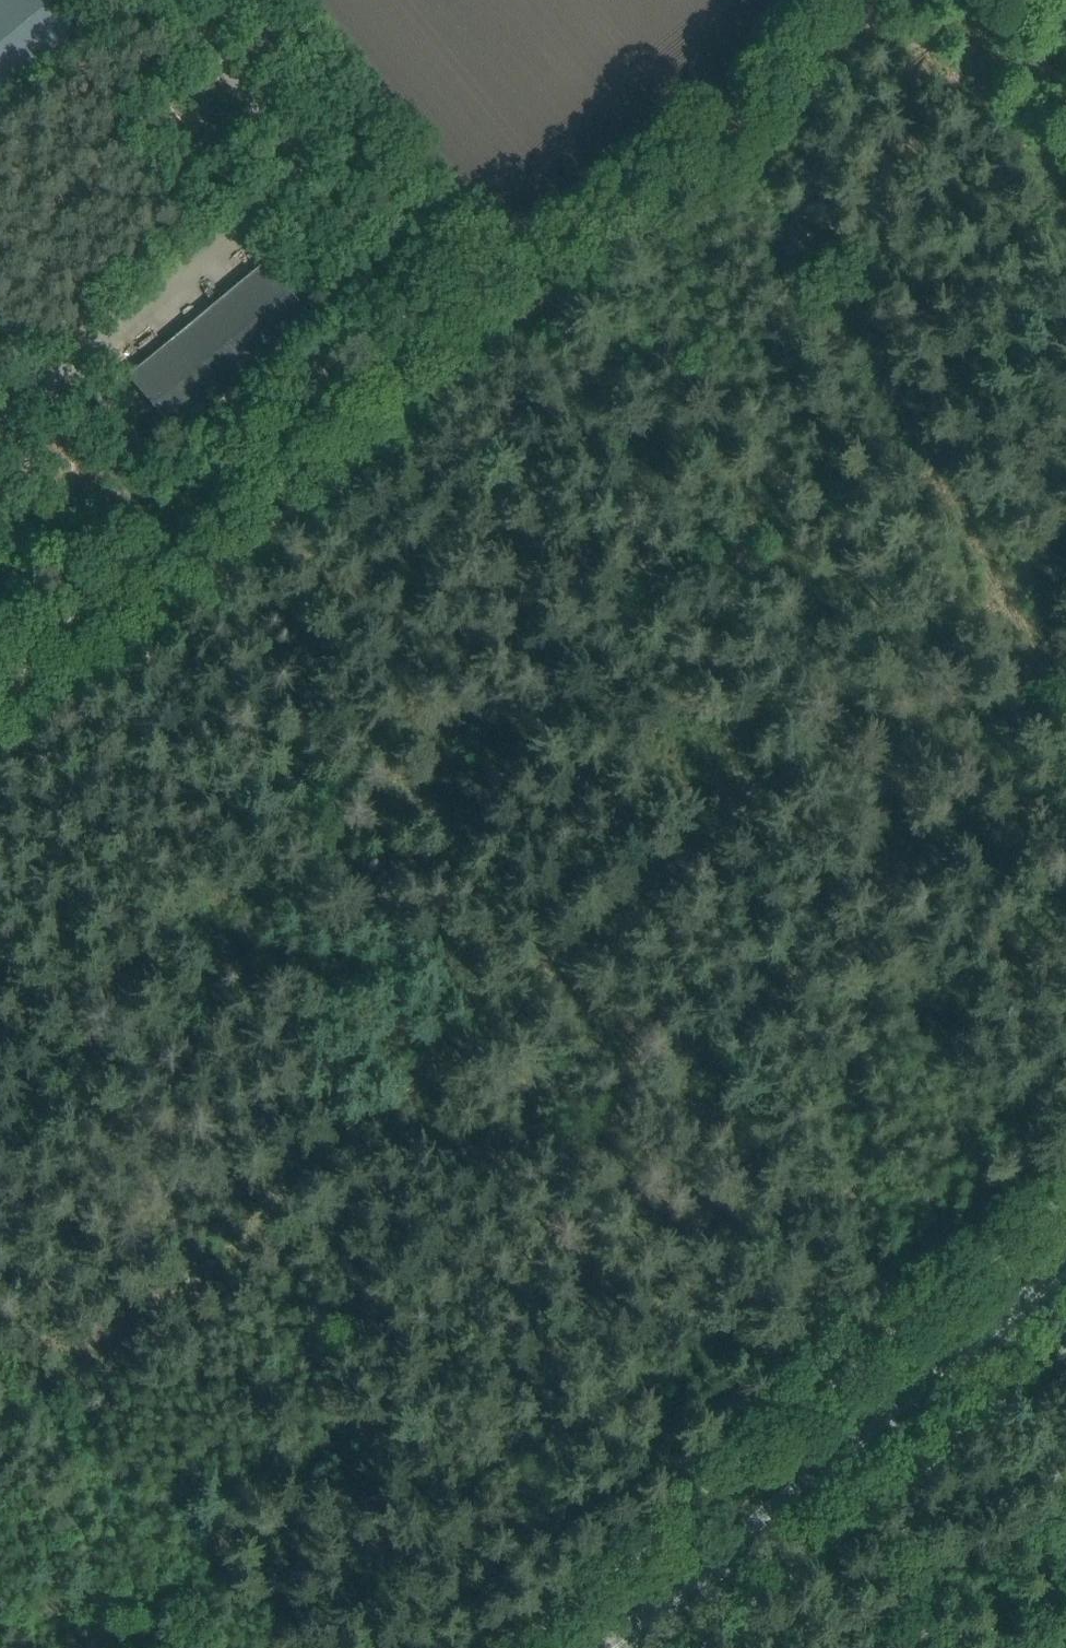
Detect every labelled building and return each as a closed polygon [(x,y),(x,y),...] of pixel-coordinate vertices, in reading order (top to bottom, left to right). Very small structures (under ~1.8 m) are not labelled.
[(77,34),(48,0),(0,0),(0,98),(77,34)] [(129,377),(178,436),(315,322),(266,263),(129,377)]
